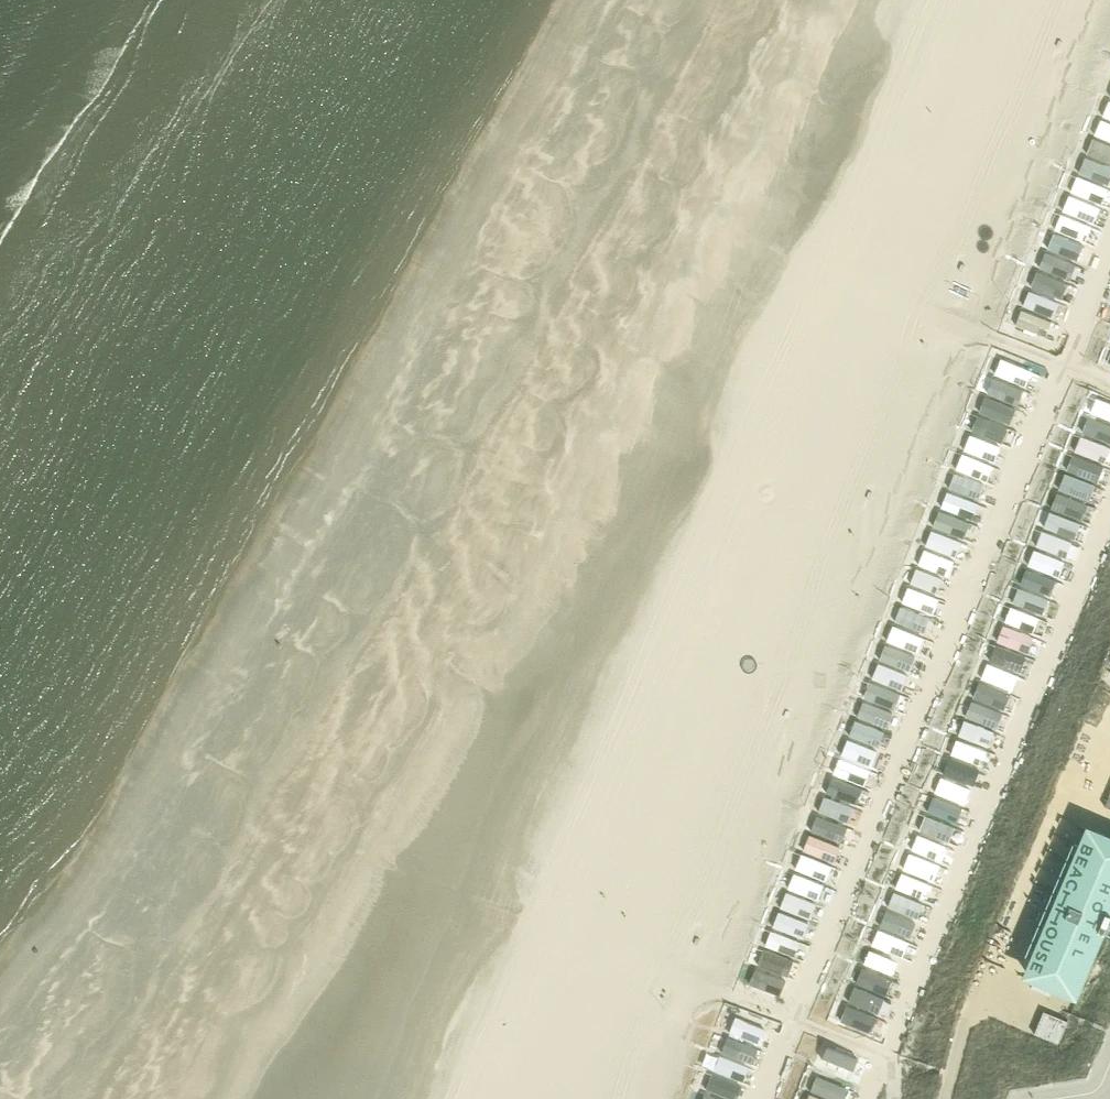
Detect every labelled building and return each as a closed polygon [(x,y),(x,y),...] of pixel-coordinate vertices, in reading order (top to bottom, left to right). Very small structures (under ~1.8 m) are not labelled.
[(1044,249),(1026,304),(1055,314),(1078,247),(1055,240),(1053,246),(1068,251),(1066,257),(1044,249)] [(999,356),(929,545),(959,556),(1023,384),(1026,385),(1033,368),(999,356)] [(1039,547),(1072,558),(1109,445),(1109,402),(1096,397),(1090,412),(1085,411),(1039,547)] [(1013,602),(1042,612),(1055,578),(1025,567),(1013,602)] [(998,727),(1031,636),(1000,624),(967,715),(998,727)] [(860,795),(919,638),(892,628),(836,780),(834,786),(860,795)] [(948,755),(924,819),(951,829),(975,765),(948,755)] [(1086,1000),(1109,940),(1109,837),(1094,830),(1033,979),(1086,1000)] [(754,983),(784,992),(812,898),(782,889),(754,983)] [(840,1019),(871,1031),(922,903),(892,891),(840,1019)] [(704,1098),(738,1098),(762,1024),(735,1015),(723,1053),(719,1052),(704,1098)] [(828,1044),(822,1057),(853,1070),(858,1057),(828,1044)] [(847,1084),(818,1073),(808,1098),(842,1098),(847,1084)]
